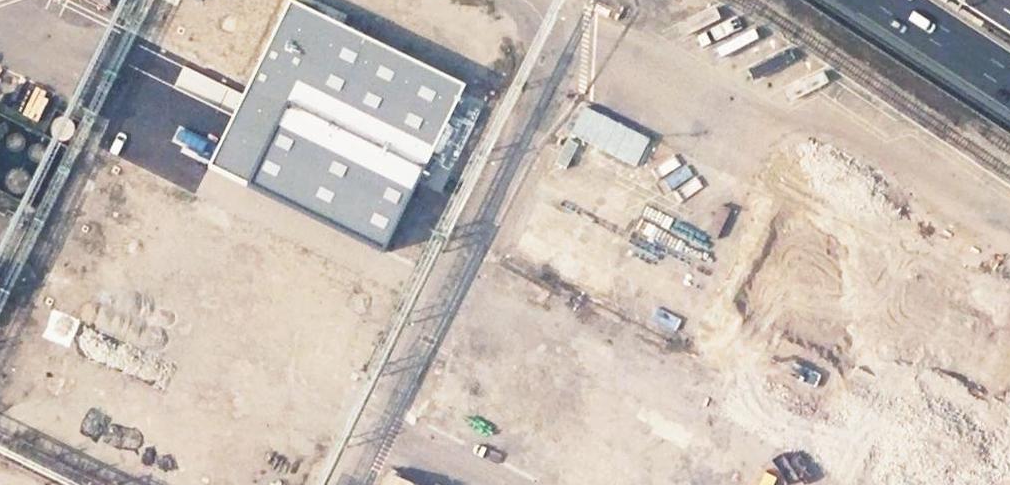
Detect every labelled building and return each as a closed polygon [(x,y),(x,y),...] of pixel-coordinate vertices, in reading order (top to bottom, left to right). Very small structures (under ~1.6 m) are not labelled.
[(818,199),(845,212),(866,170),(838,157),(818,199)] [(938,268),(895,355),(913,362),(868,456),(930,484),(1009,484),(1009,305),(938,268)] [(865,396),(847,387),(830,421),(848,430),(865,396)] [(831,441),(826,442),(825,442),(823,444),(819,448),(818,453),(819,457),(821,460),(824,463),(830,464),(833,464),(837,462),(840,458),(841,454),(840,449),(838,445),(835,442),(831,441)] [(853,456),(850,459),(849,459),(847,463),(847,467),(848,471),(850,475),(854,477),(858,478),(864,477),(867,474),(869,471),(870,467),(868,461),(866,458),(862,456),(857,455),(853,456)] [(391,476),(386,484),(410,484),(391,476)]
